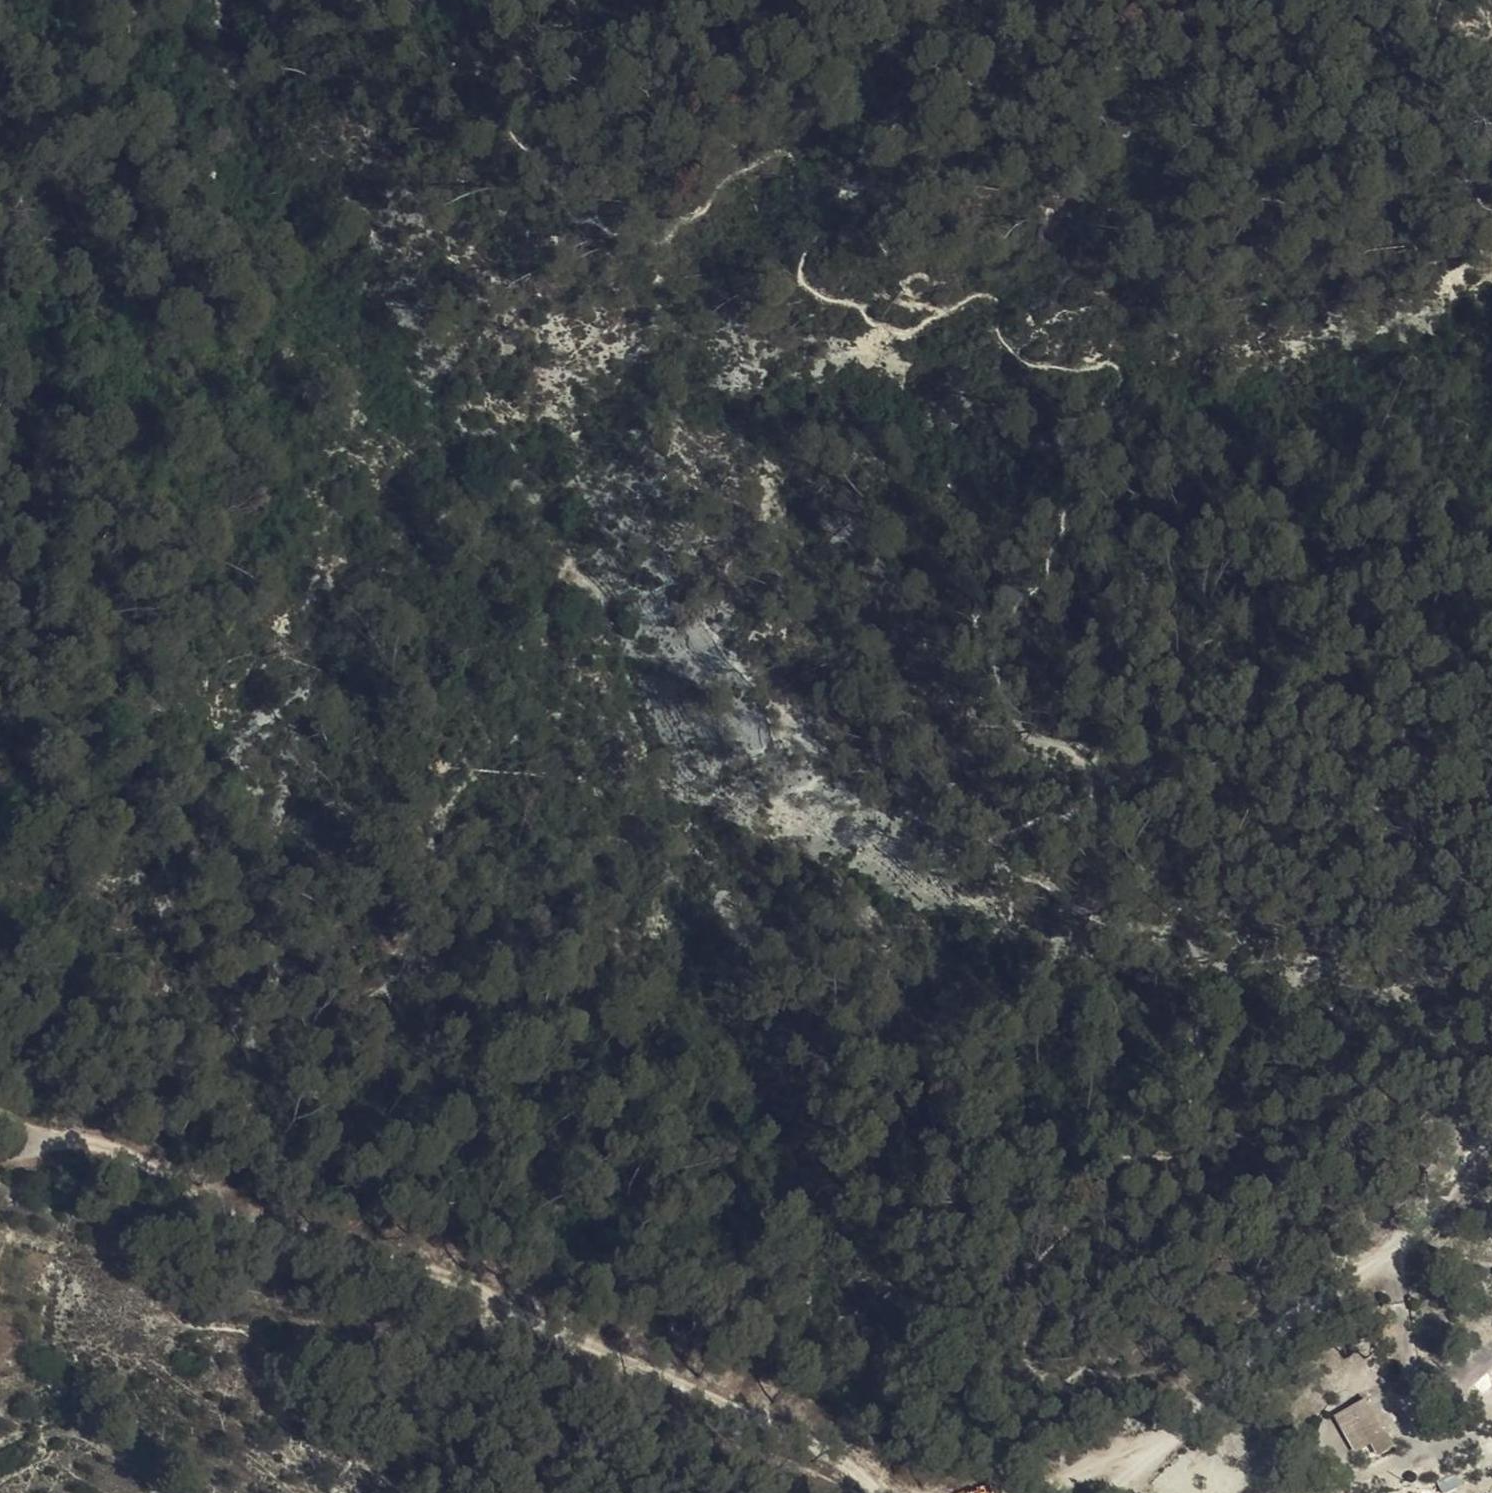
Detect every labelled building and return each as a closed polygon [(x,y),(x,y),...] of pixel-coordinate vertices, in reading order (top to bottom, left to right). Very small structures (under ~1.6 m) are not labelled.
[(1405,1480),(1421,1470),(1401,1434),(1385,1444),(1405,1480)]
